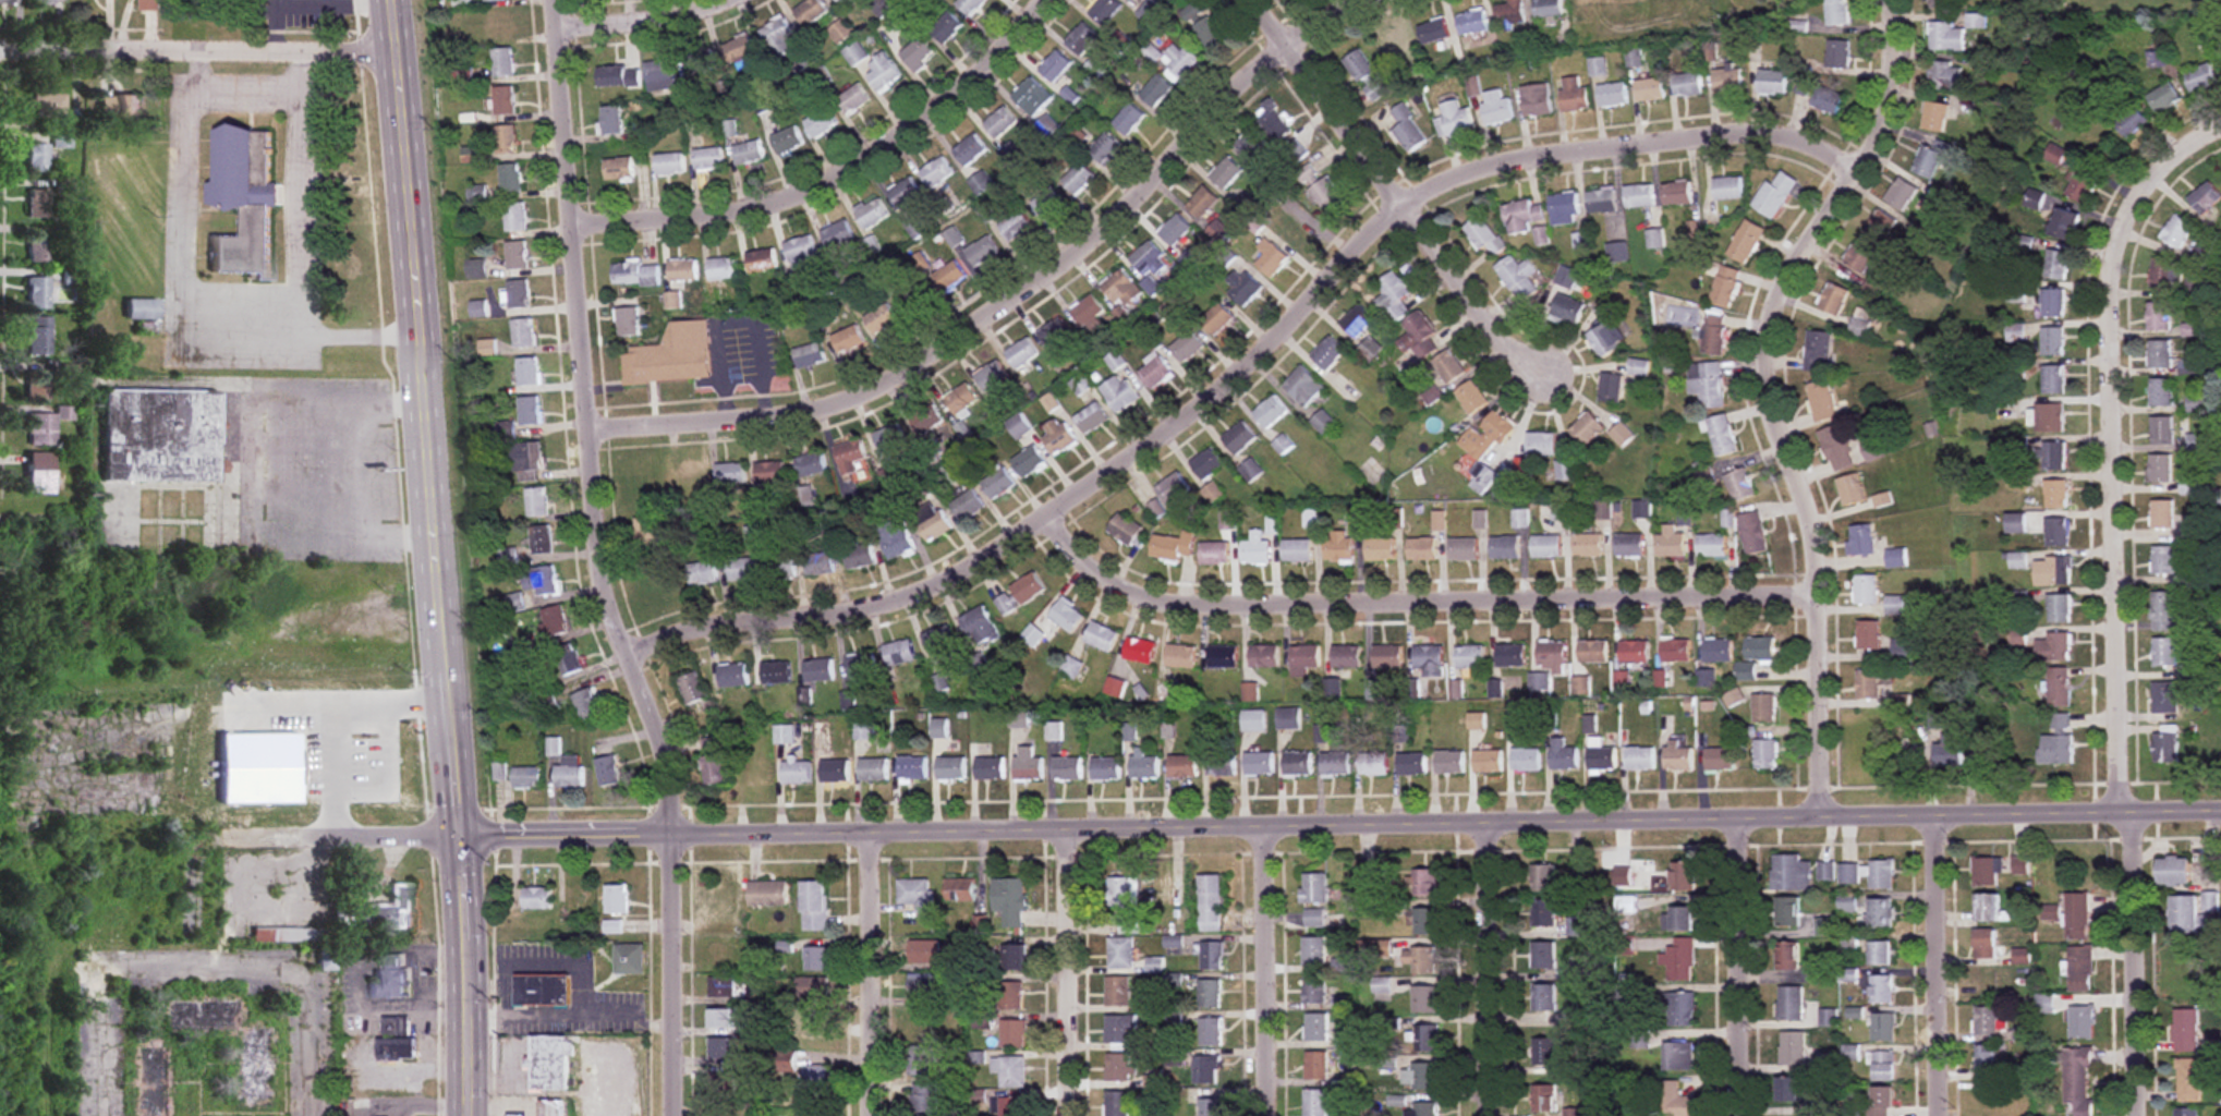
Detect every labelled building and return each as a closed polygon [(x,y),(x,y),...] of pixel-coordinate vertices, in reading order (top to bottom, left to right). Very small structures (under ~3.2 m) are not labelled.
[(157,10),(157,0),(140,0),(140,10),(157,10)] [(821,0),(810,0),(794,13),(806,29),(829,11),(821,0)] [(971,17),(988,0),(959,0),(957,2),(971,17)] [(1105,26),(1124,6),(1117,0),(1102,0),(1091,12),(1105,26)] [(1158,0),(1150,0),(1137,13),(1150,25),(1166,9),(1158,0)] [(1499,27),(1526,24),(1523,0),(1518,0),(1496,3),(1499,27)] [(1564,15),(1562,0),(1534,0),(1537,19),(1564,15)] [(1828,25),(1850,24),(1848,0),(1826,0),(1828,25)] [(1953,8),(1953,0),(1929,0),(1929,10),(1953,8)] [(1201,15),(1197,7),(1188,13),(1192,20),(1201,15)] [(510,38),(508,9),(488,11),(491,40),(510,38)] [(1457,14),(1461,35),(1488,29),(1484,9),(1457,14)] [(965,25),(951,11),(931,30),(944,45),(965,25)] [(760,31),(777,60),(801,46),(784,17),(760,31)] [(1223,40),(1210,17),(1193,26),(1207,50),(1223,40)] [(1443,17),(1418,26),(1424,45),(1449,37),(1443,17)] [(839,45),(857,33),(847,18),(829,30),(839,45)] [(1065,44),(1080,58),(1100,36),(1084,22),(1065,44)] [(1954,22),(1930,22),(1931,52),(1965,51),(1965,29),(1954,29),(1954,22)] [(758,54),(749,35),(723,47),(731,65),(758,54)] [(901,52),(913,70),(936,54),(924,37),(901,52)] [(854,68),(870,56),(859,40),(843,52),(854,68)] [(1850,41),(1828,41),(1828,68),(1850,68),(1850,41)] [(1180,51),(1176,46),(1160,58),(1168,69),(1164,72),(1173,84),(1201,63),(1188,45),(1180,51)] [(495,78),(515,76),(512,48),(492,50),(495,78)] [(714,72),(709,49),(689,53),(695,76),(714,72)] [(1343,61),(1373,103),(1389,91),(1359,49),(1343,61)] [(1040,69),(1054,83),(1074,64),(1059,50),(1040,69)] [(1628,66),(1642,66),(1642,50),(1631,50),(1631,54),(1628,54),(1628,66)] [(904,76),(884,52),(869,65),(875,71),(868,77),(882,94),(904,76)] [(1589,59),(1591,79),(1609,76),(1606,57),(1589,59)] [(650,94),(678,89),(673,60),(645,65),(650,94)] [(1952,62),(1930,62),(1930,91),(1962,91),(1962,68),(1952,68),(1952,62)] [(2192,94),(2218,86),(2212,65),(2185,73),(2192,94)] [(598,88),(640,88),(640,68),(598,68),(598,88)] [(1743,70),(1714,70),(1714,93),(1743,93),(1743,70)] [(1787,94),(1787,71),(1758,71),(1758,94),(1787,94)] [(1675,95),(1702,95),(1702,73),(1675,73),(1675,95)] [(1139,95),(1154,109),(1171,89),(1156,76),(1139,95)] [(1053,98),(1032,77),(1012,96),(1033,118),(1053,98)] [(1588,88),(1581,88),(1580,77),(1561,79),(1564,112),(1590,109),(1588,88)] [(1663,78),(1636,81),(1638,101),(1665,99),(1663,78)] [(1598,86),(1600,107),(1628,104),(1626,83),(1598,86)] [(2148,96),(2159,114),(2182,101),(2172,83),(2148,96)] [(850,118),(872,101),(859,84),(837,100),(850,118)] [(1521,87),(1524,117),(1552,115),(1549,84),(1521,87)] [(1845,96),(1819,85),(1811,104),(1837,116),(1845,96)] [(514,114),(514,87),(495,87),(495,114),(514,114)] [(1486,124),(1513,120),(1510,98),(1503,99),(1502,90),(1482,93),(1486,124)] [(62,94),(28,94),(28,117),(62,117),(62,94)] [(137,95),(99,95),(99,116),(137,116),(137,95)] [(1254,110),(1272,143),(1290,133),(1272,100),(1254,110)] [(1441,139),(1475,129),(1469,108),(1461,110),(1458,100),(1441,104),(1444,117),(1435,119),(1441,139)] [(1922,130),(1945,134),(1949,105),(1926,101),(1922,130)] [(1111,123),(1125,137),(1145,118),(1131,103),(1111,123)] [(1399,126),(1392,131),(1407,154),(1428,141),(1404,103),(1390,111),(1399,126)] [(984,124),(997,140),(1019,121),(1006,106),(984,124)] [(2130,140),(2150,121),(2135,106),(2115,125),(2130,140)] [(622,107),(601,107),(601,135),(622,135),(622,107)] [(839,125),(829,107),(805,121),(815,139),(839,125)] [(765,130),(779,125),(775,111),(761,115),(765,130)] [(1035,127),(1047,140),(1060,129),(1049,115),(1035,127)] [(518,153),(517,125),(496,126),(497,154),(518,153)] [(778,156),(805,147),(798,127),(771,136),(778,156)] [(270,129),(215,128),(215,182),(206,182),(206,207),(241,207),(241,236),(210,236),(210,272),(251,272),(251,280),(268,280),(269,205),(277,205),(277,184),(270,183),(270,129)] [(1234,146),(1249,161),(1265,145),(1249,130),(1234,146)] [(1104,168),(1123,149),(1106,132),(1087,150),(1104,168)] [(70,148),(70,134),(53,134),(53,148),(70,148)] [(987,150),(975,135),(953,151),(965,167),(987,150)] [(1950,145),(1937,139),(1932,150),(1923,145),(1911,171),(1934,181),(1950,145)] [(734,148),(738,167),(766,161),(762,141),(734,148)] [(26,173),(47,173),(47,145),(26,145),(26,173)] [(1304,159),(1302,147),(1288,149),(1290,161),(1304,159)] [(696,172),(724,169),(722,149),(694,151),(696,172)] [(657,177),(686,176),(685,155),(657,155),(657,177)] [(1208,177),(1223,191),(1242,170),(1227,156),(1208,177)] [(920,170),(929,187),(954,175),(946,157),(920,170)] [(605,180),(634,180),(634,160),(605,160),(605,180)] [(1095,177),(1080,162),(1060,182),(1075,197),(1095,177)] [(522,192),(521,164),(500,165),(502,193),(522,192)] [(1752,205),(1771,220),(1799,183),(1780,168),(1752,205)] [(2064,193),(2086,205),(2100,180),(2077,168),(2064,193)] [(1316,174),(1312,170),(1308,173),(1304,169),(1297,175),(1304,184),(1316,174)] [(922,193),(910,176),(888,192),(899,208),(922,193)] [(1344,197),(1326,176),(1308,192),(1327,213),(1344,197)] [(1744,198),(1742,176),(1713,179),(1716,201),(1744,198)] [(1903,213),(1919,191),(1901,177),(1884,199),(1903,213)] [(2209,181),(2190,200),(2205,216),(2220,200),(2220,194),(2209,181)] [(1663,204),(1690,204),(1690,182),(1663,182),(1663,204)] [(1656,206),(1653,184),(1624,187),(1627,209),(1656,206)] [(487,186),(469,186),(469,203),(487,203),(487,186)] [(1043,220),(1065,203),(1052,186),(1030,204),(1043,220)] [(1218,199),(1204,186),(1186,207),(1200,220),(1218,199)] [(1591,215),(1619,209),(1614,187),(1586,193),(1591,215)] [(47,190),(27,190),(27,219),(47,219),(47,190)] [(1553,226),(1581,223),(1577,192),(1549,195),(1553,226)] [(891,217),(879,197),(856,211),(867,231),(891,217)] [(1545,223),(1541,206),(1531,208),(1530,200),(1502,206),(1509,235),(1530,231),(1529,226),(1545,223)] [(506,232),(526,231),(526,203),(505,203),(506,232)] [(2074,242),(2083,214),(2060,207),(2051,234),(2074,242)] [(1864,232),(1883,244),(1897,221),(1879,209),(1864,232)] [(1010,243),(1032,227),(1020,210),(998,226),(1010,243)] [(1281,235),(1297,249),(1316,228),(1299,213),(1281,235)] [(2161,239),(2181,249),(2195,224),(2174,213),(2161,239)] [(1191,228),(1177,214),(1158,232),(1173,246),(1191,228)] [(1498,238),(1481,215),(1462,228),(1479,252),(1498,238)] [(1766,230),(1746,219),(1727,255),(1747,265),(1766,230)] [(830,249),(855,238),(847,220),(822,232),(830,249)] [(963,241),(953,227),(943,235),(953,249),(963,241)] [(1663,230),(1647,230),(1647,248),(1663,248),(1663,230)] [(28,262),(49,262),(49,233),(28,233),(28,262)] [(976,268),(999,253),(987,235),(964,250),(976,268)] [(806,256),(816,255),(814,237),(787,241),(791,271),(808,269),(806,256)] [(1864,274),(1879,250),(1859,237),(1844,260),(1864,274)] [(1257,248),(1264,253),(1255,266),(1273,279),(1290,256),(1264,238),(1257,248)] [(1147,278),(1167,259),(1149,241),(1130,260),(1147,278)] [(507,242),(507,269),(527,269),(527,242),(507,242)] [(1608,263),(1628,260),(1626,242),(1606,245),(1608,263)] [(747,255),(752,274),(777,269),(773,249),(747,255)] [(2049,250),(2045,277),(2067,280),(2070,252),(2049,250)] [(1521,266),(1513,254),(1495,267),(1523,306),(1540,293),(1528,278),(1537,271),(1529,260),(1521,266)] [(709,260),(711,281),(739,278),(737,258),(709,260)] [(669,262),(671,283),(699,280),(697,259),(669,262)] [(468,278),(487,277),(486,260),(467,261),(468,278)] [(966,277),(954,260),(932,275),(944,292),(966,277)] [(2153,261),(2151,287),(2182,290),(2184,263),(2153,261)] [(1742,271),(1706,262),(1703,273),(1717,276),(1710,304),(1731,309),(1742,271)] [(613,264),(613,286),(660,286),(660,264),(613,264)] [(1578,274),(1564,266),(1556,280),(1571,288),(1578,274)] [(1240,268),(1227,280),(1235,288),(1229,293),(1244,307),(1262,290),(1240,268)] [(1120,301),(1125,307),(1142,295),(1121,269),(1100,286),(1115,305),(1120,301)] [(1411,293),(1395,270),(1377,282),(1384,294),(1375,300),(1391,324),(1410,311),(1402,299),(1411,293)] [(27,309),(49,309),(49,277),(27,277),(27,309)] [(1885,287),(1869,278),(1861,292),(1876,301),(1885,287)] [(529,281),(508,281),(508,307),(529,307),(529,281)] [(1840,317),(1851,291),(1829,282),(1818,308),(1840,317)] [(908,313),(931,301),(922,284),(899,295),(908,313)] [(2043,317),(2065,317),(2065,289),(2043,289),(2043,317)] [(666,294),(668,311),(683,309),(681,292),(666,294)] [(1576,326),(1585,305),(1560,293),(1550,314),(1576,326)] [(1070,312),(1083,329),(1105,312),(1091,295),(1070,312)] [(156,319),(157,299),(125,299),(124,319),(156,319)] [(472,302),(472,317),(485,317),(485,302),(472,302)] [(1216,337),(1236,317),(1220,302),(1200,322),(1216,337)] [(1601,359),(1621,347),(1606,322),(1619,315),(1611,302),(1596,311),(1604,324),(1587,335),(1601,359)] [(2170,302),(2148,302),(2148,331),(2170,331),(2170,302)] [(863,319),(874,335),(897,319),(886,303),(863,319)] [(1341,322),(1357,337),(1375,318),(1360,303),(1341,322)] [(639,336),(639,308),(617,308),(618,337),(639,336)] [(1405,352),(1412,348),(1421,361),(1437,349),(1430,337),(1437,332),(1421,309),(1402,322),(1409,332),(1397,341),(1405,352)] [(1865,339),(1872,313),(1856,309),(1850,335),(1865,339)] [(1703,355),(1726,355),(1726,316),(1703,316),(1703,355)] [(27,317),(27,356),(49,356),(49,317),(27,317)] [(1036,334),(1048,350),(1070,334),(1059,317),(1036,334)] [(513,348),(535,348),(535,319),(513,319),(513,348)] [(668,346),(622,348),(623,384),(710,380),(708,321),(666,322),(668,346)] [(864,342),(855,325),(831,337),(839,354),(864,342)] [(2199,335),(2199,325),(2184,325),(2184,335),(2199,335)] [(2043,356),(2065,356),(2065,327),(2043,327),(2043,356)] [(1184,364),(1205,346),(1191,330),(1170,348),(1184,364)] [(1830,372),(1830,332),(1806,332),(1806,372),(1830,372)] [(1346,351),(1330,335),(1311,354),(1327,370),(1346,351)] [(1039,355),(1027,338),(1004,353),(1016,371),(1039,355)] [(1360,351),(1370,360),(1381,348),(1370,339),(1360,351)] [(2148,368),(2172,368),(2172,341),(2148,341),(2148,368)] [(825,362),(819,342),(793,350),(798,369),(825,362)] [(1432,362),(1448,385),(1466,372),(1450,349),(1432,362)] [(1139,374),(1154,391),(1175,373),(1159,356),(1139,374)] [(538,385),(537,358),(517,359),(518,386),(538,385)] [(985,394),(1009,378),(997,359),(973,375),(985,394)] [(1629,374),(1648,376),(1650,361),(1630,359),(1629,374)] [(1688,364),(1690,396),(1699,396),(1700,410),(1724,409),(1722,363),(1688,364)] [(1306,408),(1325,387),(1302,366),(1283,387),(1306,408)] [(2065,394),(2065,366),(2044,366),(2044,394),(2065,394)] [(47,399),(47,371),(26,371),(26,399),(47,399)] [(1100,389),(1118,415),(1141,399),(1124,373),(1100,389)] [(1624,375),(1601,373),(1598,402),(1621,404),(1624,375)] [(1093,385),(1082,374),(1071,386),(1081,396),(1093,385)] [(2173,407),(2173,379),(2151,379),(2151,407),(2173,407)] [(1489,403),(1472,380),(1455,392),(1472,415),(1489,403)] [(1838,420),(1829,381),(1807,386),(1816,425),(1838,420)] [(954,416),(978,400),(967,383),(943,399),(954,416)] [(216,482),(217,390),(102,389),(101,481),(216,482)] [(1288,411),(1274,395),(1253,414),(1267,429),(1288,411)] [(540,425),(540,397),(519,397),(519,425),(540,425)] [(917,436),(943,422),(932,404),(907,419),(917,436)] [(1085,436),(1109,423),(1100,404),(1075,416),(1085,436)] [(2037,404),(2037,431),(2065,431),(2065,404),(2037,404)] [(54,446),(54,421),(73,421),(73,407),(55,407),(55,414),(27,413),(26,446),(54,446)] [(1311,421),(1322,434),(1335,423),(1324,410),(1311,421)] [(1459,443),(1481,463),(1515,427),(1496,410),(1477,430),(1474,427),(1459,443)] [(1569,431),(1584,447),(1604,426),(1589,411),(1569,431)] [(1739,452),(1728,414),(1707,420),(1717,458),(1739,452)] [(1057,456),(1077,441),(1059,417),(1039,432),(1057,456)] [(2152,446),(2174,446),(2174,417),(2152,417),(2152,446)] [(1256,437),(1242,421),(1222,439),(1237,455),(1256,437)] [(1636,436),(1622,422),(1609,434),(1623,448),(1636,436)] [(872,435),(881,453),(906,441),(896,423),(872,435)] [(1842,426),(1819,433),(1832,474),(1855,467),(1842,426)] [(1556,433),(1527,433),(1527,456),(1556,456),(1556,433)] [(1281,455),(1293,446),(1285,435),(1273,444),(1281,455)] [(870,473),(859,439),(833,447),(844,481),(870,473)] [(2066,442),(2043,442),(2043,470),(2066,470),(2066,442)] [(516,482),(541,481),(540,444),(515,444),(516,482)] [(1011,461),(1024,480),(1047,464),(1034,445),(1011,461)] [(1225,463),(1212,447),(1190,464),(1203,481),(1225,463)] [(50,494),(50,453),(26,453),(26,494),(50,494)] [(795,459),(799,478),(826,473),(822,453),(795,459)] [(2172,483),(2172,455),(2150,455),(2150,483),(2172,483)] [(943,468),(952,484),(967,476),(958,460),(943,468)] [(1577,480),(1577,460),(1557,461),(1557,481),(1577,480)] [(1470,486),(1481,495),(1497,476),(1480,462),(1470,474),(1476,479),(1470,486)] [(755,483),(784,482),(783,463),(755,463),(755,483)] [(678,487),(707,487),(707,465),(678,465),(678,487)] [(745,485),(745,465),(716,465),(716,485),(745,485)] [(980,483),(993,501),(1015,486),(1003,467),(980,483)] [(1755,496),(1746,469),(1725,477),(1734,503),(1755,496)] [(1190,492),(1180,473),(1155,487),(1166,505),(1190,492)] [(1845,507),(1866,500),(1858,474),(1836,481),(1845,507)] [(2068,508),(2068,480),(2046,480),(2046,508),(2068,508)] [(794,489),(797,508),(814,505),(811,486),(794,489)] [(527,517),(547,516),(547,487),(527,488),(527,517)] [(963,522),(985,506),(973,489),(951,505),(963,522)] [(1650,501),(1632,501),(1632,518),(1650,518),(1650,501)] [(2175,501),(2152,501),(2152,528),(2175,528),(2175,501)] [(1609,517),(1609,503),(1594,503),(1594,511),(1602,511),(1602,517),(1609,517)] [(1304,526),(1319,526),(1319,508),(1304,508),(1304,526)] [(1220,528),(1236,528),(1236,511),(1220,511),(1220,528)] [(928,544),(951,530),(941,512),(917,525),(928,544)] [(1768,551),(1759,512),(1738,516),(1746,556),(1768,551)] [(1143,529),(1119,513),(1107,531),(1130,547),(1143,529)] [(635,518),(636,547),(657,546),(656,518),(635,518)] [(2047,518),(2047,547),(2069,547),(2069,518),(2047,518)] [(831,537),(837,535),(832,520),(826,522),(831,537)] [(913,551),(900,520),(877,530),(890,561),(913,551)] [(1656,534),(1656,556),(1684,556),(1684,533),(1676,533),(1676,525),(1663,525),(1663,534),(1656,534)] [(1846,543),(1847,557),(1875,554),(1872,525),(1850,527),(1851,542),(1846,543)] [(532,554),(552,553),(550,526),(530,527),(532,554)] [(1241,564),(1270,564),(1270,539),(1263,539),(1263,530),(1252,530),(1252,540),(1241,540),(1241,564)] [(1178,555),(1192,556),(1194,532),(1182,531),(1182,538),(1153,535),(1151,557),(1178,559),(1178,555)] [(662,551),(678,550),(677,533),(660,535),(662,551)] [(1325,561),(1353,561),(1353,534),(1325,534),(1325,561)] [(1573,556),(1601,556),(1601,534),(1573,534),(1573,556)] [(1615,534),(1615,557),(1643,557),(1643,534),(1615,534)] [(1697,535),(1697,556),(1726,556),(1726,535),(1697,535)] [(1532,536),(1532,559),(1560,559),(1560,536),(1532,536)] [(1519,537),(1490,537),(1490,560),(1519,560),(1519,537)] [(1366,561),(1393,561),(1394,539),(1366,538),(1366,561)] [(1436,539),(1407,539),(1407,561),(1436,561),(1436,539)] [(1477,539),(1449,539),(1449,561),(1477,561),(1477,539)] [(1283,562),(1311,562),(1311,540),(1283,540),(1283,562)] [(1200,564),(1229,564),(1229,542),(1200,542),(1200,564)] [(843,551),(850,571),(875,563),(868,543),(843,551)] [(2175,547),(2152,547),(2152,575),(2175,575),(2175,547)] [(1887,567),(1905,567),(1905,550),(1887,550),(1887,567)] [(806,576),(836,574),(835,565),(839,565),(838,552),(804,555),(806,576)] [(767,556),(767,579),(795,579),(795,556),(767,556)] [(2036,586),(2072,586),(2072,558),(2036,558),(2036,586)] [(757,580),(757,559),(728,559),(728,580),(757,580)] [(715,561),(687,565),(690,586),(718,582),(715,561)] [(556,594),(555,566),(523,567),(524,590),(537,589),(537,595),(556,594)] [(993,601),(1004,618),(1045,590),(1034,574),(993,601)] [(1854,604),(1878,604),(1878,577),(1854,577),(1854,604)] [(525,608),(520,592),(504,596),(509,612),(525,608)] [(2153,592),(2153,632),(2177,632),(2177,592),(2153,592)] [(2072,623),(2072,595),(2048,595),(2048,623),(2072,623)] [(1886,597),(1886,615),(1904,615),(1904,597),(1886,597)] [(1071,635),(1084,617),(1061,600),(1048,617),(1071,635)] [(542,607),(542,634),(565,634),(565,607),(542,607)] [(967,640),(977,637),(980,645),(997,639),(986,608),(959,619),(967,640)] [(1109,654),(1119,635),(1093,621),(1083,641),(1109,654)] [(1879,649),(1879,621),(1857,621),(1857,649),(1879,649)] [(956,647),(949,626),(922,635),(928,656),(956,647)] [(2070,661),(2070,633),(2047,633),(2047,640),(2037,640),(2037,661),(2070,661)] [(1151,665),(1155,644),(1128,638),(1124,659),(1151,665)] [(1755,681),(1755,661),(1774,661),(1774,638),(1745,638),(1745,664),(1737,664),(1737,682),(1755,681)] [(1690,662),(1690,639),(1661,639),(1661,662),(1690,662)] [(1732,663),(1732,639),(1704,639),(1704,663),(1732,663)] [(1891,665),(1911,665),(1911,639),(1891,639),(1891,665)] [(2153,668),(2176,668),(2176,639),(2153,639),(2153,668)] [(915,661),(909,640),(882,647),(888,668),(915,661)] [(1607,641),(1578,641),(1578,663),(1607,663),(1607,641)] [(1648,641),(1619,641),(1619,663),(1648,663),(1648,641)] [(1530,689),(1547,689),(1548,674),(1565,674),(1565,642),(1538,642),(1537,673),(1530,673),(1530,689)] [(554,650),(563,676),(582,669),(573,643),(554,650)] [(1496,668),(1525,668),(1525,645),(1496,645),(1496,668)] [(1195,646),(1166,646),(1166,668),(1195,668),(1195,646)] [(1237,646),(1209,646),(1209,669),(1237,669),(1237,646)] [(1278,646),(1250,646),(1250,668),(1278,668),(1278,646)] [(1291,646),(1291,675),(1302,675),(1302,669),(1319,669),(1319,646),(1291,646)] [(1401,646),(1373,646),(1373,670),(1401,670),(1401,646)] [(1360,669),(1360,647),(1332,647),(1332,669),(1360,669)] [(1423,671),(1423,678),(1442,678),(1442,647),(1414,647),(1414,671),(1423,671)] [(1455,669),(1484,669),(1484,647),(1455,647),(1455,669)] [(849,681),(876,674),(871,652),(843,659),(849,681)] [(1082,664),(1068,658),(1061,673),(1075,679),(1082,664)] [(804,661),(804,682),(832,682),(832,661),(804,661)] [(718,666),(720,689),(747,686),(745,663),(718,666)] [(761,684),(789,684),(789,663),(761,663),(761,684)] [(2048,708),(2071,708),(2071,669),(2048,669),(2048,708)] [(1879,700),(1879,671),(1857,671),(1857,700),(1879,700)] [(687,706),(708,698),(697,672),(677,680),(687,706)] [(1103,693),(1115,701),(1126,686),(1115,678),(1103,693)] [(2154,683),(2154,714),(2177,714),(2177,683),(2154,683)] [(1157,703),(1179,703),(1179,684),(1157,684),(1157,703)] [(571,696),(582,722),(604,713),(593,687),(571,696)] [(1774,695),(1752,695),(1752,723),(1774,723),(1774,695)] [(282,803),(314,802),(313,789),(381,788),(379,704),(334,705),(335,726),(280,728),(282,803)] [(1277,708),(1277,730),(1300,730),(1300,708),(1277,708)] [(2040,765),(2073,765),(2073,715),(2052,715),(2052,736),(2040,736),(2040,765)] [(774,726),(774,744),(793,744),(793,726),(774,726)] [(2153,733),(2153,763),(2179,763),(2179,726),(2162,726),(2162,733),(2153,733)] [(295,731),(296,802),(216,804),(215,732),(295,731)] [(1935,744),(1935,767),(1962,767),(1962,735),(1942,735),(1942,744),(1935,744)] [(1551,770),(1578,770),(1578,749),(1565,749),(1565,739),(1551,739),(1551,770)] [(1777,770),(1777,741),(1755,741),(1755,770),(1777,770)] [(1692,749),(1679,749),(1679,742),(1666,742),(1666,771),(1692,771),(1692,749)] [(1973,766),(1999,766),(1999,743),(1973,743),(1973,766)] [(1588,770),(1616,770),(1616,747),(1588,747),(1588,770)] [(1034,758),(1034,748),(1016,748),(1016,780),(1042,780),(1042,758),(1034,758)] [(1626,748),(1626,770),(1654,770),(1654,748),(1626,748)] [(1132,779),(1159,779),(1159,757),(1145,757),(1145,749),(1132,749),(1132,779)] [(1540,749),(1512,749),(1512,772),(1540,772),(1540,749)] [(1733,749),(1706,749),(1706,770),(1733,770),(1733,749)] [(1502,751),(1474,751),(1474,773),(1502,773),(1502,751)] [(1436,774),(1465,774),(1465,752),(1436,752),(1436,774)] [(1274,753),(1246,753),(1246,776),(1274,776),(1274,753)] [(1283,776),(1311,776),(1311,753),(1283,753),(1283,776)] [(1207,776),(1236,776),(1236,754),(1207,754),(1207,776)] [(1350,775),(1350,754),(1322,754),(1322,775),(1350,775)] [(1360,776),(1388,776),(1388,754),(1360,754),(1360,776)] [(1398,777),(1426,777),(1426,754),(1398,754),(1398,777)] [(555,766),(555,787),(583,787),(583,756),(563,756),(563,766),(555,766)] [(596,760),(600,788),(620,785),(615,756),(596,760)] [(726,785),(724,756),(701,757),(703,786),(726,785)] [(1197,756),(1169,756),(1169,778),(1197,778),(1197,756)] [(926,758),(898,758),(898,781),(926,781),(926,758)] [(1081,758),(1053,758),(1053,780),(1081,780),(1081,758)] [(1120,758),(1091,758),(1091,780),(1120,780),(1120,758)] [(966,780),(966,759),(936,759),(936,780),(966,780)] [(975,780),(1005,780),(1005,759),(975,759),(975,780)] [(859,782),(887,782),(887,760),(859,760),(859,782)] [(848,761),(821,761),(821,783),(848,783),(848,761)] [(810,762),(781,762),(781,784),(810,784),(810,762)] [(506,763),(494,763),(494,781),(506,781),(506,763)] [(771,785),(771,764),(743,764),(743,785),(771,785)] [(513,768),(513,788),(542,788),(542,768),(513,768)] [(1811,891),(1811,860),(1802,860),(1802,855),(1772,855),(1772,891),(1811,891)] [(2001,887),(2001,858),(1973,858),(1973,887),(2001,887)] [(2159,887),(2191,887),(2191,858),(2159,858),(2159,887)] [(1894,890),(1893,862),(1839,863),(1839,885),(1859,885),(1859,877),(1869,877),(1870,890),(1894,890)] [(1695,863),(1672,863),(1672,893),(1695,893),(1695,863)] [(1556,893),(1556,865),(1532,865),(1532,893),(1556,893)] [(1834,880),(1834,865),(1819,865),(1819,880),(1834,880)] [(1615,869),(1615,887),(1631,887),(1631,869),(1615,869)] [(1437,897),(1437,871),(1412,871),(1412,897),(1437,897)] [(1302,905),(1327,905),(1327,874),(1302,874),(1302,905)] [(1144,876),(1144,899),(1182,899),(1182,876),(1144,876)] [(1200,876),(1200,931),(1223,931),(1223,876),(1200,876)] [(1140,878),(1109,878),(1109,907),(1120,907),(1120,934),(1140,934),(1140,878)] [(975,902),(975,879),(945,879),(945,902),(975,902)] [(993,879),(993,913),(1003,913),(1003,929),(1024,929),(1024,879),(993,879)] [(932,914),(932,880),(897,880),(897,905),(915,905),(915,914),(932,914)] [(787,906),(787,882),(749,882),(749,906),(787,906)] [(802,882),(802,931),(826,931),(826,882),(802,882)] [(345,935),(411,934),(411,883),(389,883),(389,902),(349,903),(349,909),(332,909),(332,927),(345,927),(345,935)] [(605,914),(628,914),(628,886),(605,886),(605,914)] [(523,889),(523,910),(552,910),(552,889),(523,889)] [(1978,895),(1978,922),(2001,922),(2001,895),(1978,895)] [(2066,942),(2090,942),(2090,895),(2066,895),(2066,942)] [(2173,935),(2210,935),(2210,916),(2200,916),(2200,897),(2173,897),(2173,935)] [(1775,898),(1775,927),(1800,927),(1800,898),(1775,898)] [(1532,927),(1555,927),(1555,900),(1532,900),(1532,927)] [(1894,929),(1894,900),(1871,900),(1871,929),(1894,929)] [(1694,908),(1672,908),(1672,934),(1694,934),(1694,908)] [(1413,909),(1413,936),(1437,936),(1437,909),(1413,909)] [(1306,911),(1306,928),(1325,928),(1325,911),(1306,911)] [(1833,920),(1815,920),(1815,936),(1833,936),(1833,920)] [(606,934),(622,934),(622,922),(606,922),(606,934)] [(252,943),(325,943),(325,929),(252,929),(252,943)] [(1975,931),(1975,960),(1996,960),(1996,931),(1975,931)] [(1109,970),(1134,970),(1134,938),(1109,938),(1109,970)] [(1302,938),(1302,967),(1326,967),(1326,938),(1302,938)] [(1694,939),(1669,939),(1669,955),(1659,955),(1659,967),(1667,967),(1667,983),(1694,983),(1694,939)] [(942,941),(910,941),(910,966),(942,966),(942,941)] [(1201,971),(1223,971),(1223,942),(1201,942),(1201,971)] [(1556,970),(1556,943),(1531,943),(1531,970),(1556,970)] [(1799,971),(1799,943),(1777,943),(1777,971),(1799,971)] [(1893,966),(1893,943),(1871,943),(1871,966),(1893,966)] [(744,944),(711,944),(711,966),(744,966),(744,944)] [(615,946),(615,975),(645,975),(645,946),(615,946)] [(1026,972),(1026,946),(1002,946),(1002,972),(1026,972)] [(318,971),(335,971),(335,947),(318,947),(318,971)] [(828,947),(804,947),(804,972),(828,972),(828,947)] [(1434,976),(1433,948),(1403,949),(1403,966),(1412,966),(1412,976),(1434,976)] [(2069,949),(2069,993),(2093,993),(2093,949),(2069,949)] [(405,997),(405,955),(378,955),(378,970),(369,970),(369,998),(405,997)] [(2008,998),(2008,970),(1977,970),(1977,998),(2008,998)] [(939,974),(908,974),(908,998),(939,998),(939,974)] [(514,975),(514,1006),(569,1006),(569,975),(514,975)] [(1325,976),(1303,976),(1303,1005),(1325,1005),(1325,976)] [(1893,976),(1871,976),(1871,1005),(1893,1005),(1893,976)] [(737,978),(710,978),(710,998),(737,998),(737,978)] [(827,978),(794,978),(794,999),(827,999),(827,978)] [(1106,978),(1106,1008),(1132,1008),(1132,978),(1106,978)] [(1220,1009),(1220,980),(1198,980),(1198,1009),(1220,1009)] [(1022,983),(998,983),(998,1011),(1022,1011),(1022,983)] [(1532,986),(1532,1013),(1556,1013),(1556,986),(1532,986)] [(1435,1014),(1435,988),(1412,988),(1412,1014),(1435,1014)] [(1777,1022),(1803,1022),(1803,988),(1777,988),(1777,1022)] [(1667,1028),(1695,1028),(1695,994),(1667,994),(1667,1028)] [(269,1027),(239,1027),(239,1000),(165,1000),(165,1036),(233,1036),(234,1101),(269,1101),(269,1027)] [(830,1008),(803,1008),(803,1029),(830,1029),(830,1008)] [(1975,1036),(1998,1036),(1998,1008),(1975,1008),(1975,1036)] [(2095,1040),(2095,1008),(2070,1008),(2070,1040),(2095,1040)] [(936,1038),(936,1009),(909,1009),(909,1038),(936,1038)] [(710,1034),(732,1034),(732,1010),(710,1010),(710,1034)] [(2198,1053),(2198,1010),(2174,1010),(2174,1053),(2198,1053)] [(1820,1027),(1838,1027),(1838,1011),(1820,1011),(1820,1027)] [(1304,1042),(1327,1042),(1327,1014),(1304,1014),(1304,1042)] [(1872,1014),(1872,1042),(1896,1042),(1896,1014),(1872,1014)] [(1106,1046),(1128,1046),(1128,1031),(1136,1031),(1136,1016),(1106,1016),(1106,1046)] [(377,1059),(414,1059),(414,1039),(408,1039),(408,1017),(381,1017),(381,1039),(377,1039),(377,1059)] [(1221,1018),(1200,1018),(1200,1047),(1221,1047),(1221,1018)] [(1001,1048),(1025,1048),(1025,1021),(1001,1021),(1001,1048)] [(1437,1054),(1437,1026),(1415,1026),(1415,1054),(1437,1054)] [(1632,1049),(1649,1049),(1649,1033),(1632,1033),(1632,1049)] [(1780,1067),(1816,1067),(1816,1048),(1806,1048),(1806,1033),(1780,1033),(1780,1067)] [(569,1091),(569,1036),(531,1038),(532,1092),(569,1091)] [(1532,1065),(1555,1065),(1555,1039),(1532,1039),(1532,1065)] [(737,1061),(737,1040),(710,1040),(710,1061),(737,1061)] [(1694,1043),(1664,1043),(1664,1071),(1694,1071),(1694,1043)] [(1998,1046),(1976,1046),(1976,1073),(1998,1073),(1998,1046)] [(134,1115),(169,1115),(169,1047),(134,1047),(134,1115)] [(909,1076),(936,1076),(936,1047),(909,1047),(909,1076)] [(2075,1106),(2075,1115),(2092,1115),(2091,1049),(2065,1050),(2065,1106),(2075,1106)] [(794,1052),(775,1052),(775,1073),(794,1073),(794,1052)] [(1895,1052),(1869,1052),(1869,1065),(1873,1065),(1873,1082),(1895,1082),(1895,1052)] [(1328,1053),(1306,1053),(1306,1081),(1328,1081),(1328,1053)] [(1107,1083),(1132,1083),(1132,1055),(1107,1055),(1107,1083)] [(1193,1056),(1193,1085),(1219,1085),(1219,1056),(1193,1056)] [(1025,1058),(992,1058),(992,1075),(1001,1075),(1001,1088),(1025,1088),(1025,1058)] [(2202,1059),(2178,1059),(2178,1103),(2202,1103),(2202,1059)] [(1437,1091),(1437,1065),(1402,1065),(1402,1091),(1437,1091)] [(804,1094),(829,1094),(828,1066),(803,1066),(804,1094)] [(735,1095),(735,1073),(708,1073),(708,1095),(735,1095)] [(1807,1103),(1807,1078),(1778,1078),(1778,1103),(1807,1103)] [(1695,1097),(1680,1097),(1680,1082),(1653,1082),(1653,1115),(1695,1115),(1695,1097)] [(2012,1112),(2012,1101),(2001,1101),(2001,1084),(1977,1084),(1977,1112),(2012,1112)] [(911,1115),(937,1115),(937,1085),(911,1085),(911,1115)] [(1555,1085),(1532,1085),(1532,1113),(1555,1113),(1555,1085)] [(1894,1088),(1874,1088),(1875,1107),(1864,1108),(1865,1115),(1889,1115),(1889,1109),(1895,1109),(1894,1088)] [(1304,1091),(1304,1115),(1326,1115),(1326,1091),(1304,1091)] [(1106,1115),(1128,1115),(1128,1093),(1106,1093),(1106,1115)] [(1023,1115),(1023,1098),(994,1098),(994,1115),(1023,1115)] [(1226,1098),(1199,1098),(1199,1115),(1226,1115),(1226,1098)] [(563,1101),(539,1101),(539,1115),(563,1115),(563,1101)] [(1438,1103),(1406,1103),(1406,1115),(1438,1115),(1438,1103)]
